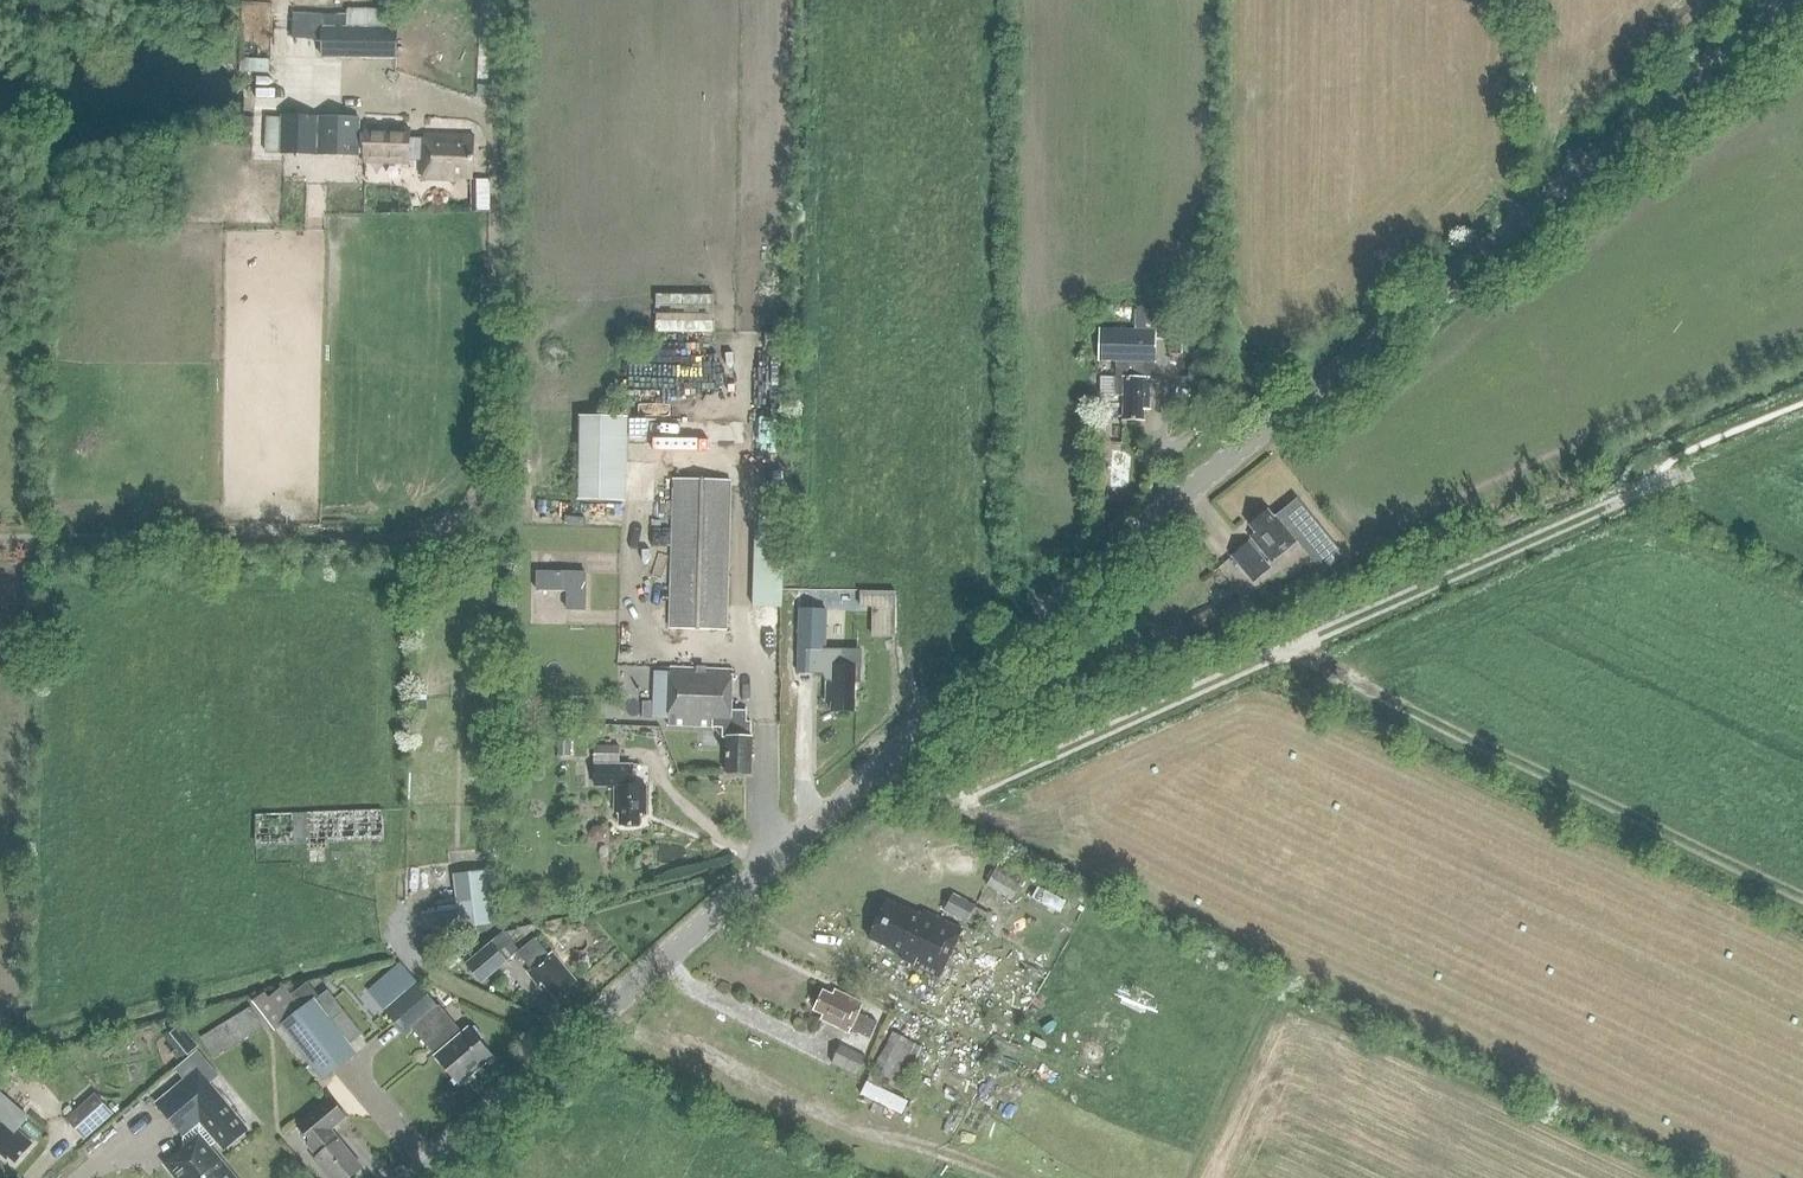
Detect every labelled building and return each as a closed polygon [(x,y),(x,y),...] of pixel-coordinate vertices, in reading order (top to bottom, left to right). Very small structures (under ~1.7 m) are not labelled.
[(396,58),(396,27),(322,27),(322,39),(321,58),(396,58)] [(314,155),(316,118),(281,117),(281,118),(267,118),(266,153),(280,154),(314,155)] [(318,118),(317,155),(357,156),(357,154),(363,154),(364,133),(358,133),(358,119),(318,118)] [(423,139),(408,138),(408,129),(364,129),(363,163),(407,163),(407,159),(422,160),(422,179),(452,180),(453,173),(471,174),(473,135),(423,135),(423,139)] [(490,195),(473,195),(473,211),(490,211),(490,195)] [(658,292),(658,330),(715,330),(715,293),(658,292)] [(1142,410),(1149,410),(1150,378),(1155,378),(1156,339),(1169,339),(1169,353),(1193,354),(1195,314),(1171,313),(1171,310),(1135,309),(1135,329),(1099,328),(1098,360),(1115,360),(1115,377),(1099,377),(1099,395),(1123,395),(1122,419),(1142,420),(1142,410)] [(1204,402),(1193,410),(1199,419),(1211,412),(1204,402)] [(582,414),(581,500),(629,500),(630,414),(582,414)] [(1109,426),(1109,444),(1121,444),(1122,426),(1109,426)] [(668,628),(725,630),(729,480),(672,479),(668,628)] [(1249,525),(1255,532),(1250,536),(1271,562),(1297,540),(1322,570),(1341,555),(1296,500),(1273,518),(1267,511),(1249,525)] [(1230,555),(1252,582),(1269,568),(1247,541),(1230,555)] [(861,606),(875,606),(875,592),(861,592),(861,606)] [(797,673),(826,673),(825,702),(831,702),(831,710),(855,711),(855,710),(854,710),(854,682),(860,682),(860,650),(824,649),(825,610),(798,609),(797,673)] [(669,668),(667,725),(722,727),(721,737),(726,737),(726,772),(750,773),(751,736),(750,736),(750,721),(745,721),(745,712),(730,711),(732,670),(669,668)] [(642,701),(641,718),(653,718),(654,702),(642,701)] [(569,756),(570,739),(558,739),(557,756),(569,756)] [(618,761),(618,744),(593,744),(593,760),(618,761)] [(614,813),(618,813),(618,825),(639,825),(639,814),(645,814),(645,785),(631,785),(632,764),(595,764),(595,785),(614,785),(614,813)] [(604,834),(601,829),(596,827),(591,829),(589,834),(592,839),(597,841),(602,839),(604,834)] [(1021,881),(995,867),(984,887),(1010,901),(1021,881)] [(457,874),(461,911),(466,910),(468,930),(499,926),(492,870),(457,874)] [(975,907),(976,905),(951,894),(941,913),(965,925),(965,923),(979,930),(988,915),(975,907)] [(900,959),(938,978),(961,930),(923,911),(921,916),(886,900),(868,938),(902,954),(900,959)] [(529,969),(526,972),(538,986),(542,983),(555,998),(575,981),(551,952),(548,955),(534,938),(516,953),(529,969)] [(465,963),(480,982),(506,960),(490,942),(465,963)] [(416,983),(383,1011),(405,1036),(412,1030),(426,1046),(427,1046),(434,1055),(434,1056),(459,1085),(492,1057),(478,1040),(483,1036),(474,1026),(469,1030),(467,1027),(459,1034),(451,1025),(452,1025),(416,983)] [(328,1022),(342,1011),(326,991),(301,1010),(282,986),(256,1007),(274,1031),(281,1026),(322,1078),(353,1053),(328,1022)] [(822,1014),(820,1019),(848,1032),(850,1029),(869,1038),(877,1022),(857,1013),(862,1003),(834,990),(831,995),(822,990),(813,1010),(822,1014)] [(213,1059),(262,1029),(249,1007),(200,1037),(213,1059)] [(922,1048),(892,1032),(871,1070),(902,1086),(922,1048)] [(857,1075),(865,1057),(839,1045),(831,1062),(857,1075)] [(183,1079),(162,1097),(189,1129),(199,1121),(222,1149),(246,1129),(208,1083),(217,1075),(196,1049),(174,1068),(183,1079)] [(869,1078),(862,1096),(905,1113),(912,1095),(869,1078)] [(112,1113),(94,1094),(66,1118),(84,1138),(112,1113)] [(361,1167),(337,1138),(329,1129),(345,1116),(330,1098),(297,1125),(320,1153),(313,1159),(329,1177),(348,1177),(361,1167)] [(6,1158),(8,1156),(14,1162),(31,1143),(15,1129),(18,1125),(0,1110),(0,1153),(6,1158)] [(198,1140),(168,1165),(172,1169),(171,1174),(174,1177),(230,1177),(198,1140)]
